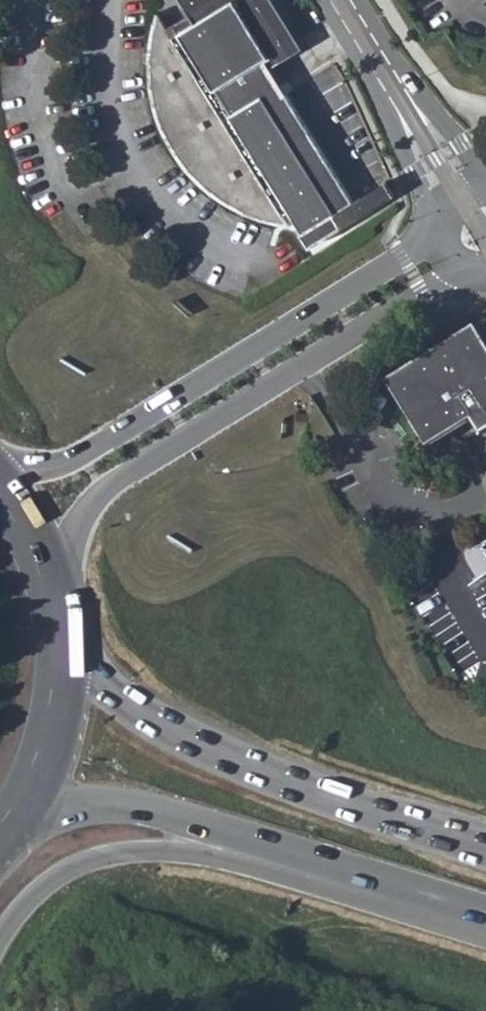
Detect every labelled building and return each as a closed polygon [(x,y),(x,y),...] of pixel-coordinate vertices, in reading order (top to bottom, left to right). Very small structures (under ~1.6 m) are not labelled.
[(352,207),(282,92),(268,70),(301,50),(271,0),(234,0),(191,26),(180,33),(171,39),(157,15),(152,30),(149,40),(147,62),(147,78),(149,97),(154,117),(160,132),(164,141),(173,158),(179,166),(191,181),(200,190),(210,199),(220,206),(229,211),(240,217),(246,220),(258,225),(267,227),(279,230),(286,231),(279,220),(286,216),(299,238),(298,239),(306,253),(340,233),(391,202),(385,188),(352,207)] [(191,26),(234,0),(175,0),(191,26)] [(422,445),(445,432),(467,419),(477,432),(485,427),(485,348),(472,325),(383,379),(406,417),(422,445)]
